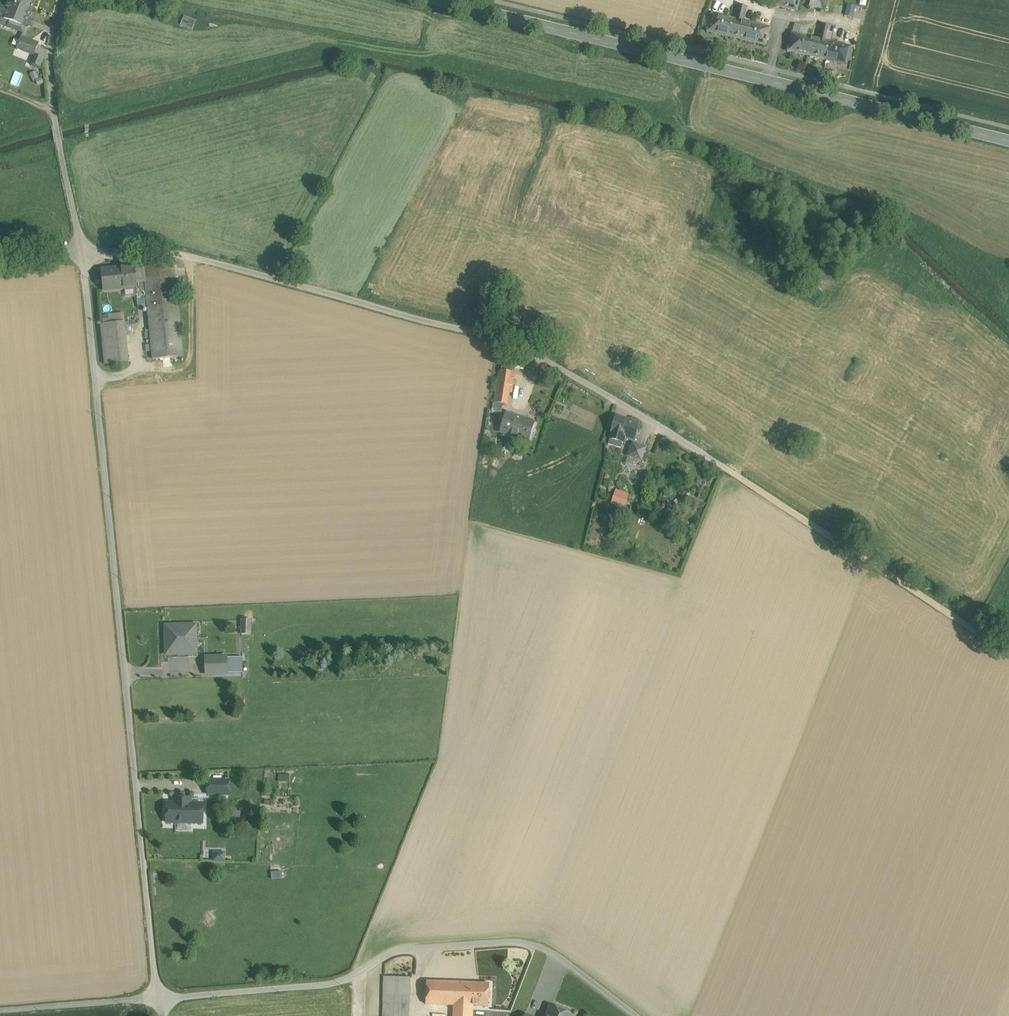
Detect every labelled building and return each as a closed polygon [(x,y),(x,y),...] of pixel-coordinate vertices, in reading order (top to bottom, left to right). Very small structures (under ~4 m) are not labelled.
[(6,8),(2,18),(26,27),(36,0),(9,0),(6,8)] [(775,7),(797,12),(800,0),(777,0),(775,5),(775,7)] [(809,8),(821,11),(823,0),(811,0),(809,8)] [(747,7),(738,5),(737,11),(739,12),(737,21),(743,22),(747,7)] [(858,9),(856,19),(862,20),(865,10),(858,9)] [(732,19),(711,14),(707,33),(727,38),(729,28),(730,29),(732,19)] [(180,25),(194,28),(196,18),(183,15),(180,25)] [(737,21),(732,19),(730,29),(729,28),(727,38),(745,42),(750,23),(743,22),(737,21)] [(770,28),(750,23),(745,42),(765,47),(770,28)] [(830,27),(822,25),(818,40),(824,41),(826,32),(829,33),(830,27)] [(799,35),(792,34),(787,52),(807,57),(812,38),(806,37),(808,29),(801,27),(799,35)] [(39,44),(22,37),(17,49),(34,55),(39,44)] [(818,40),(812,38),(807,57),(826,61),(828,52),(827,52),(829,43),(824,41),(818,40)] [(850,48),(829,43),(827,52),(828,52),(826,61),(846,66),(850,48)] [(174,265),(144,268),(147,299),(153,359),(183,356),(174,265)] [(122,268),(102,271),(103,287),(117,285),(118,289),(136,287),(137,287),(135,272),(134,266),(122,268)] [(144,271),(135,272),(137,287),(136,287),(137,300),(147,299),(144,271)] [(125,322),(101,325),(105,365),(129,362),(125,322)] [(513,364),(502,362),(501,370),(499,370),(495,396),(508,398),(509,392),(511,393),(515,373),(512,372),(513,364)] [(508,398),(495,396),(494,403),(507,405),(508,398)] [(535,422),(507,413),(501,433),(529,441),(535,422)] [(640,423),(616,416),(609,439),(622,443),(624,438),(634,441),(640,423)] [(622,443),(609,439),(608,444),(621,448),(622,443)] [(645,448),(633,444),(629,456),(641,460),(645,448)] [(627,495),(616,491),(610,509),(616,511),(618,506),(623,508),(627,495)] [(251,619),(242,619),(241,634),(250,634),(251,619)] [(193,625),(166,626),(166,654),(189,653),(189,636),(193,636),(193,625)] [(227,666),(207,666),(207,676),(227,676),(227,666)] [(229,781),(208,780),(207,794),(228,795),(229,781)] [(191,799),(179,798),(179,803),(167,803),(166,823),(202,823),(203,804),(191,803),(191,799)] [(213,851),(212,861),(225,861),(226,847),(218,847),(218,852),(213,851)] [(410,977),(384,976),(384,994),(410,995),(410,977)] [(466,983),(426,981),(426,1004),(454,1005),(465,1005),(466,983)] [(489,983),(466,983),(465,1005),(473,1006),(488,1006),(489,983)] [(384,994),(383,1015),(409,1015),(410,995),(384,994)] [(454,1005),(454,1015),(472,1015),(473,1006),(465,1005),(454,1005)] [(572,1015),(550,1007),(547,1015),(571,1015),(572,1015)]
